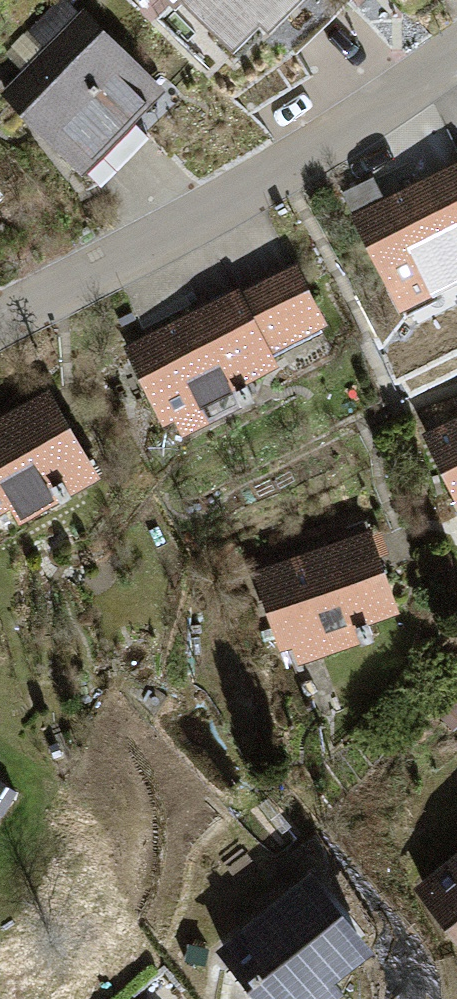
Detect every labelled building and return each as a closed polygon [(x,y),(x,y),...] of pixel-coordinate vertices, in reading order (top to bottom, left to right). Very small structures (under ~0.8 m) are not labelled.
[(246,53),(298,0),(157,0),(184,26),(200,9),(246,53)] [(186,97),(89,12),(10,102),(106,187),(186,97)] [(352,223),(368,253),(401,319),(456,291),(456,170),(352,223)] [(303,266),(124,346),(169,446),(251,409),(236,376),(333,332),(303,266)] [(0,421),(0,538),(97,484),(47,395),(0,421)] [(416,426),(456,508),(456,405),(416,426)] [(369,523),(251,565),(278,642),(287,639),(294,660),(362,636),(351,604),(364,600),(368,613),(398,603),(369,523)] [(414,878),(456,933),(456,845),(414,878)] [(211,944),(258,998),(324,998),(342,984),(331,970),(371,937),(309,863),(211,944)]
